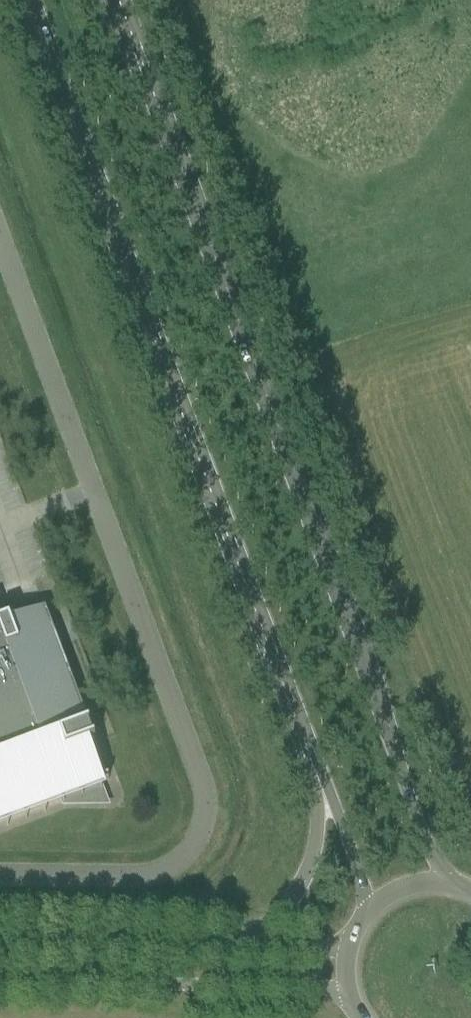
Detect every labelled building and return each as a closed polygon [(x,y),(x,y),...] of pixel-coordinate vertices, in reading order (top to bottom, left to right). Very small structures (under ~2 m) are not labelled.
[(83,789),(92,791),(95,785),(109,779),(108,778),(99,781),(87,748),(95,744),(95,743),(88,745),(84,732),(90,729),(89,728),(80,731),(36,612),(34,612),(36,618),(12,627),(10,621),(0,625),(0,820),(83,789)]
